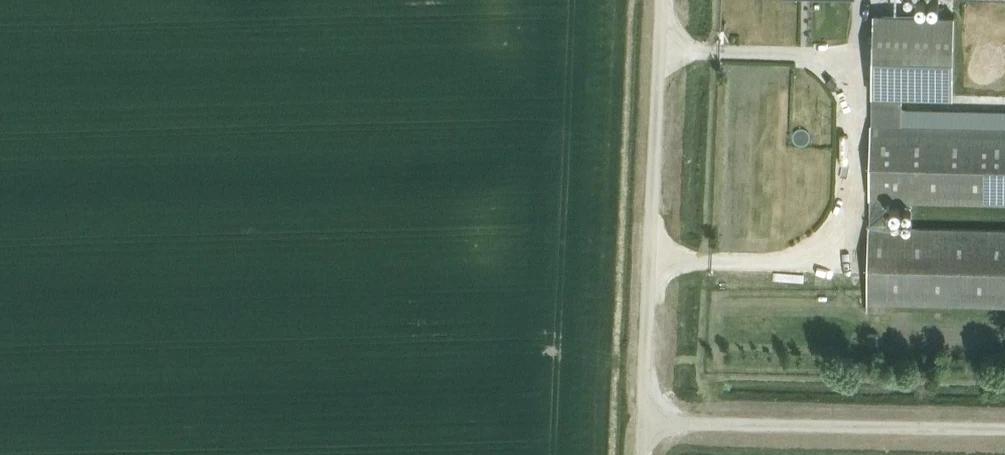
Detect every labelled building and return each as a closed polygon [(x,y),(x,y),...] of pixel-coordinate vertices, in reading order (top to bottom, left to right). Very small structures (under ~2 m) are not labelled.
[(955,16),(874,15),(868,311),(889,312),(889,303),(1004,306),(1004,228),(887,225),(889,199),(1004,202),(1004,127),(902,125),(903,95),(953,96),(955,16)] [(867,343),(878,343),(878,334),(867,334),(867,343)]
